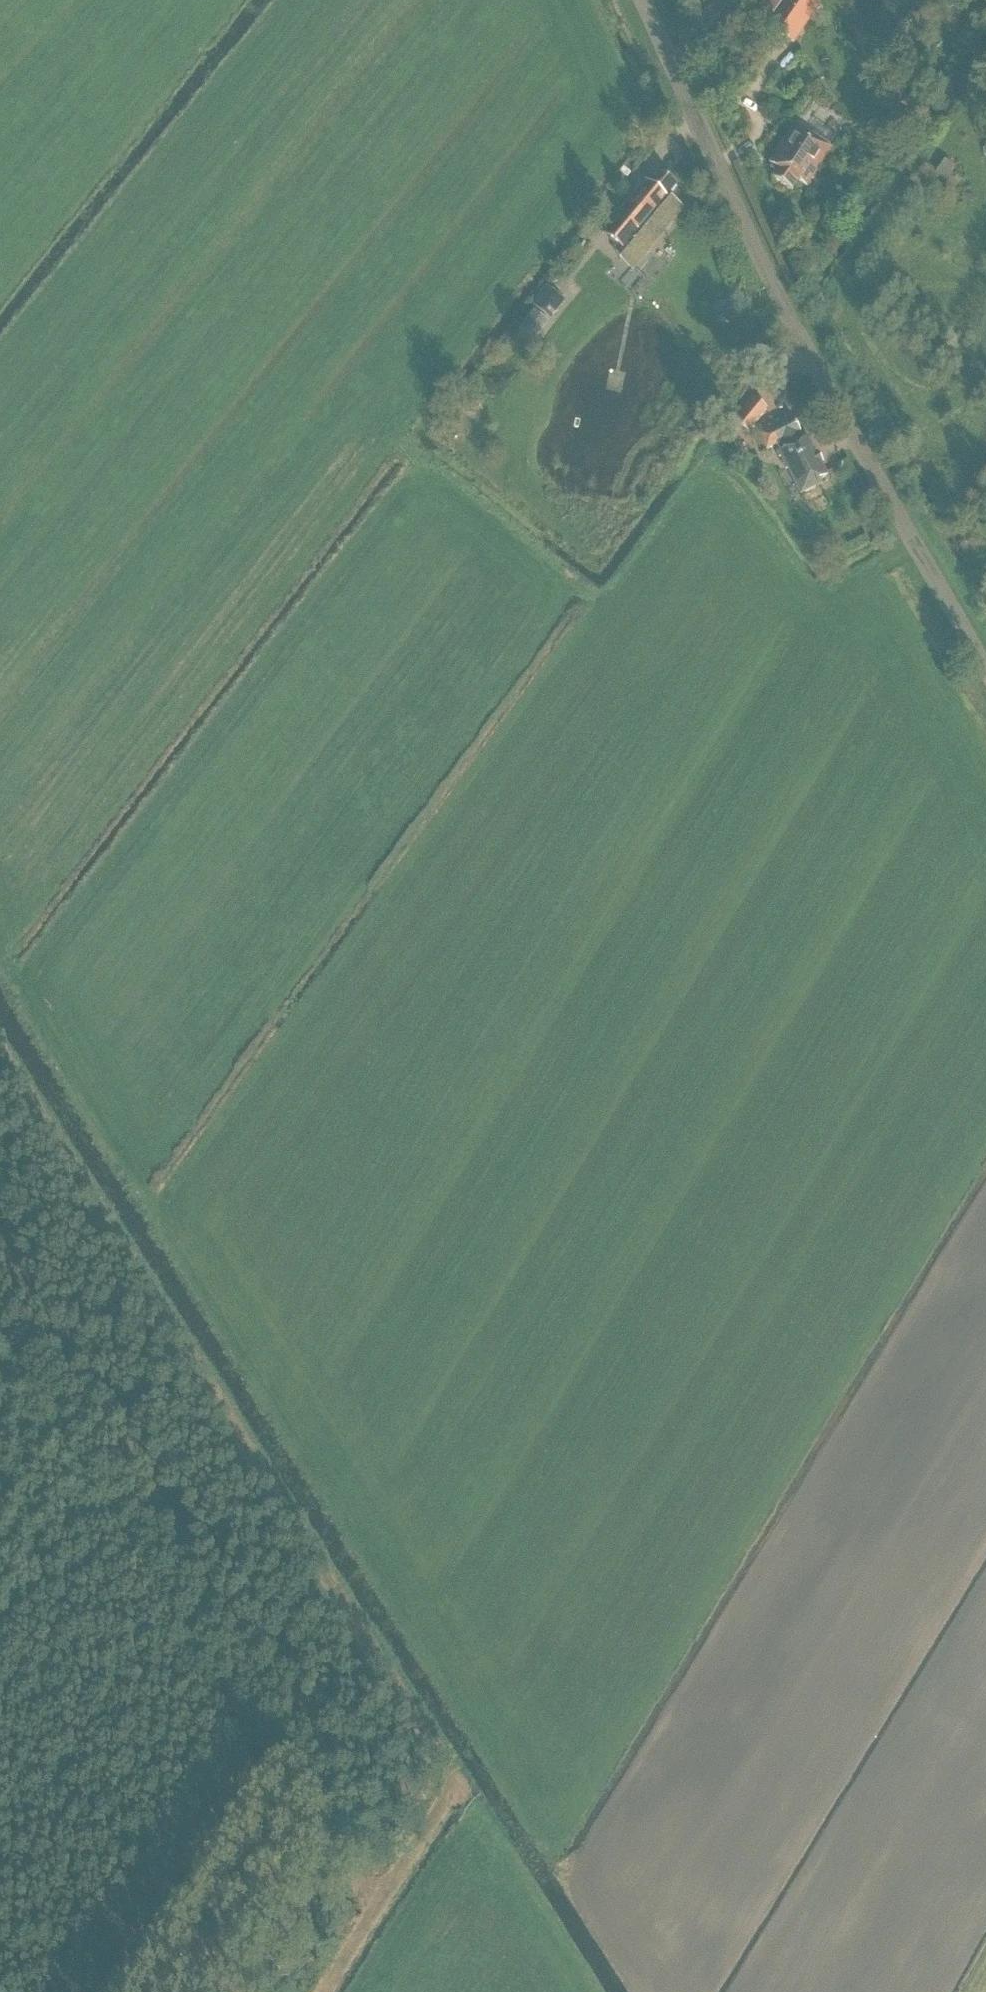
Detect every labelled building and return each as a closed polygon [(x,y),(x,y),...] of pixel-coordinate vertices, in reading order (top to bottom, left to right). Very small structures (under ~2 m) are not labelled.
[(821,6),(812,0),(787,0),(769,25),(794,44),(821,6)] [(794,125),(769,163),(778,169),(772,178),(793,192),(799,183),(808,188),(834,150),(794,125)] [(677,185),(660,171),(650,184),(646,180),(603,234),(623,251),(635,236),(639,239),(620,261),(632,270),(683,207),(668,196),(677,185)] [(552,319),(565,300),(551,289),(537,307),(552,319)] [(749,433),(768,409),(753,397),(734,420),(749,433)] [(802,442),(798,434),(801,433),(791,414),(758,432),(767,450),(780,443),(784,451),(778,454),(786,470),(791,468),(804,494),(821,486),(819,481),(827,477),(808,439),(802,442)]
